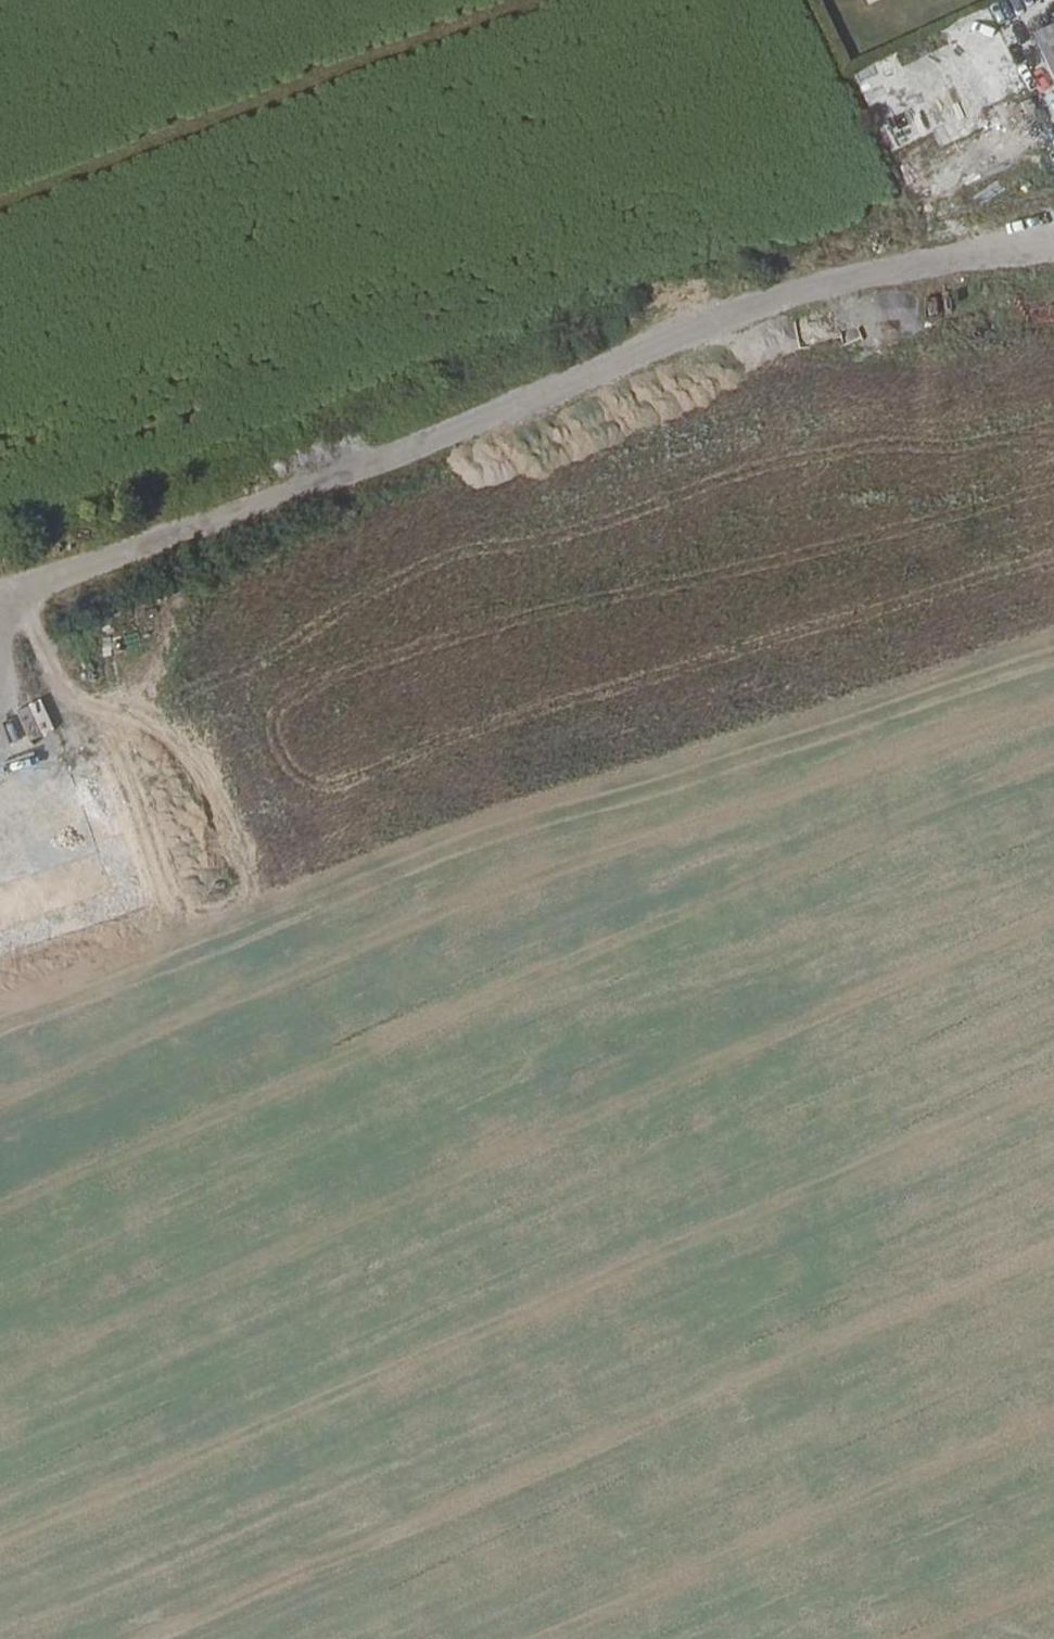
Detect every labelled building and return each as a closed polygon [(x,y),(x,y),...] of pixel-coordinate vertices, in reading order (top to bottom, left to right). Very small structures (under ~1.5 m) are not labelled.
[(1032,22),(1053,81),(1053,13),(1032,22)] [(0,785),(0,936),(120,891),(71,759),(0,785)] [(13,1012),(10,1000),(0,1003),(0,1014),(13,1012)]
